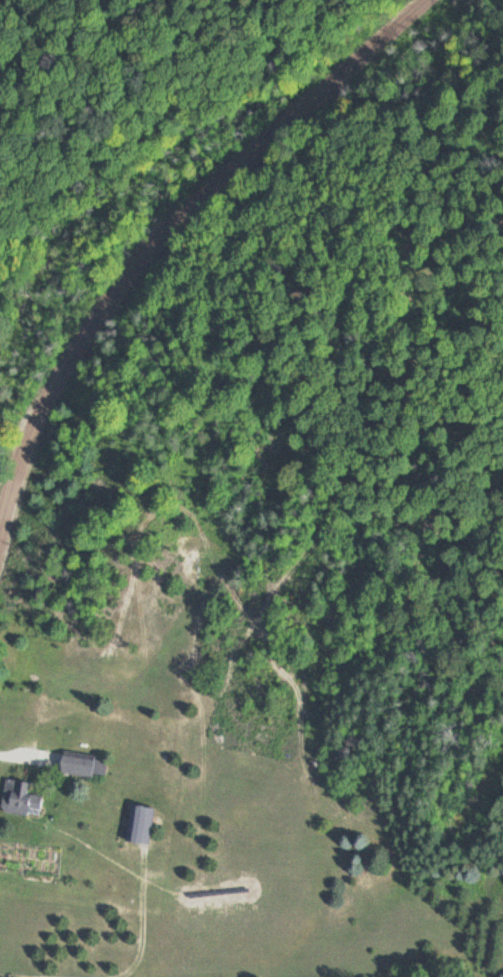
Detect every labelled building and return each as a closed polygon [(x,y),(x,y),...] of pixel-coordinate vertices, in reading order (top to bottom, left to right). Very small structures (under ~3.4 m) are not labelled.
[(59,751),(56,770),(100,777),(103,757),(59,751)] [(25,812),(37,814),(39,795),(26,793),(28,781),(3,778),(0,801),(0,813),(24,816),(25,812)] [(123,842),(147,843),(148,806),(124,805),(123,842)]
